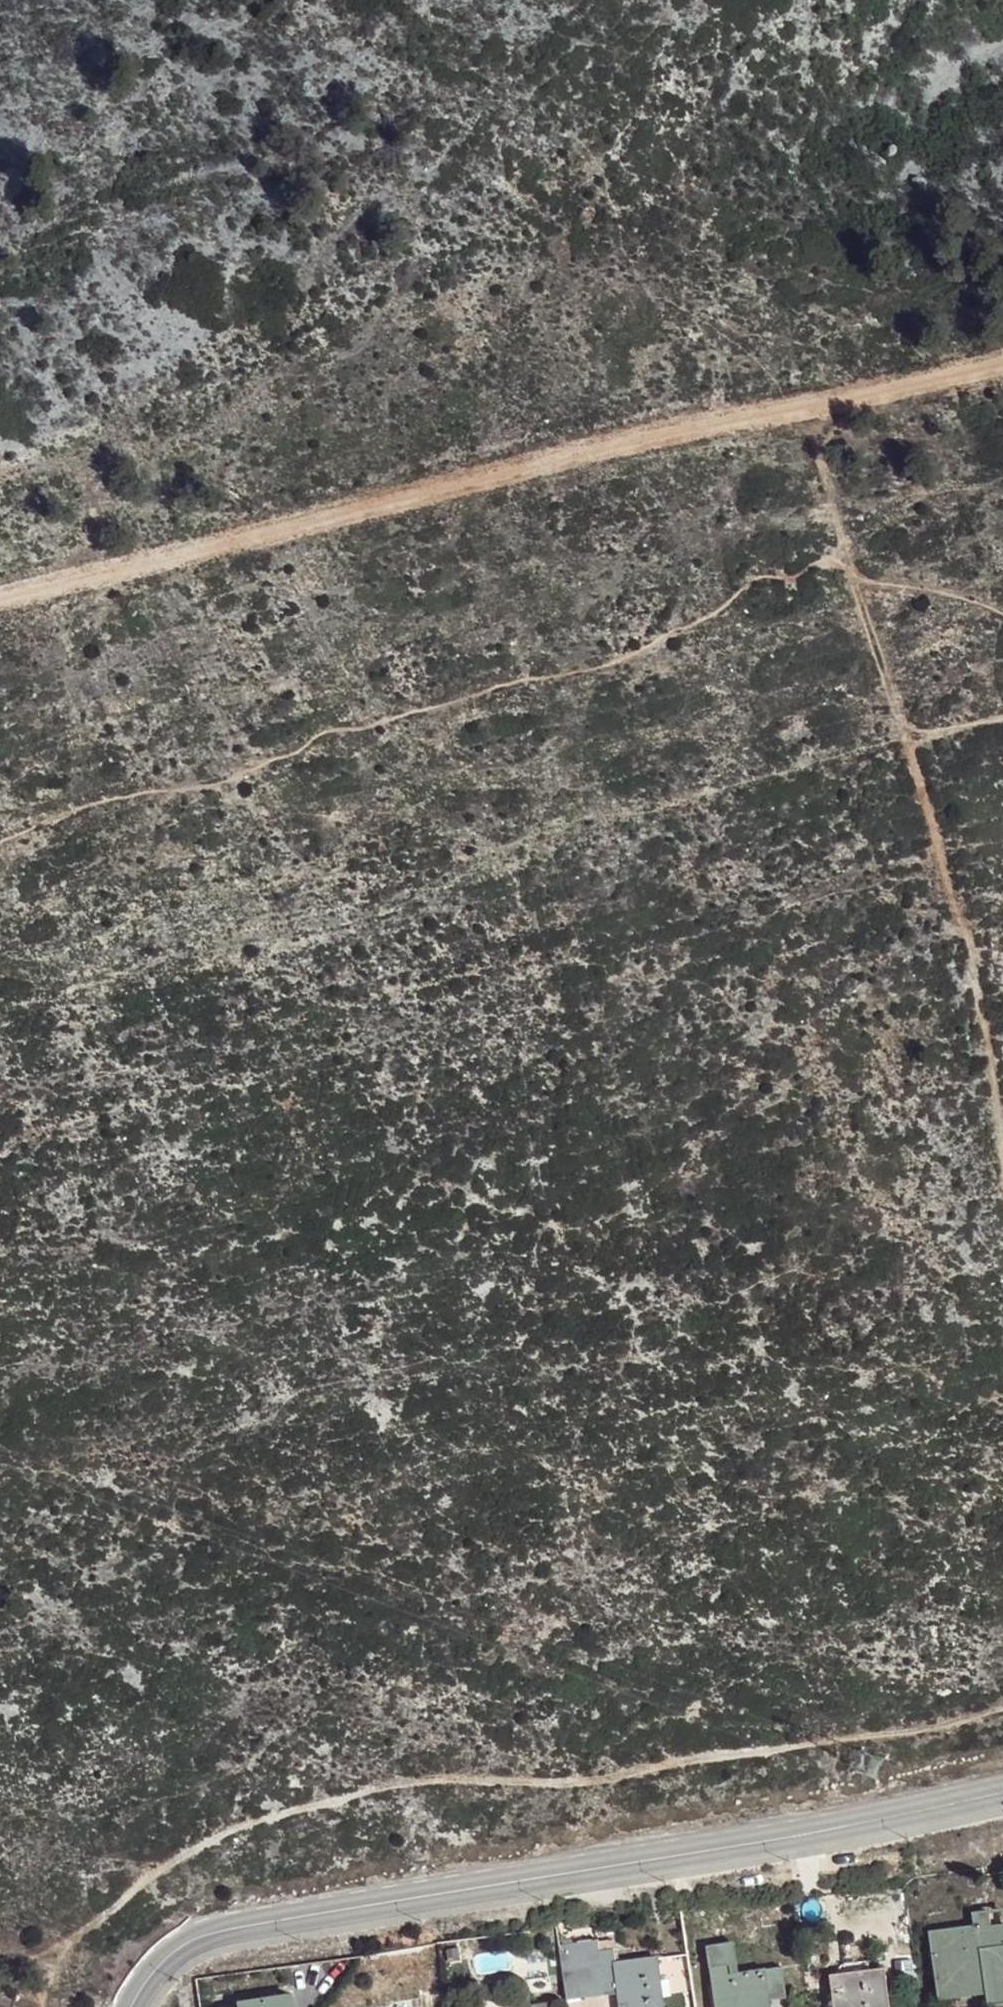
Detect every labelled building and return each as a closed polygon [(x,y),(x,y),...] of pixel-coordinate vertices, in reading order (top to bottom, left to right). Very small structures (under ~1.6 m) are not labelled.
[(993,1918),(995,1929),(1002,1928),(1002,1918),(1002,1917),(993,1918)] [(993,1918),(976,1920),(978,1932),(934,1940),(945,1999),(983,1993),(986,2006),(1001,2004),(1002,2003),(1002,1928),(995,1929),(993,1918)] [(707,1942),(710,1964),(728,1962),(729,1969),(734,1969),(731,1939),(707,1942)] [(589,1942),(559,1947),(562,1964),(597,1959),(611,1957),(610,1950),(591,1953),(589,1942)] [(611,1957),(597,1959),(599,1972),(614,1969),(611,1957)] [(597,1959),(562,1964),(568,2004),(603,1998),(599,1972),(597,1959)] [(710,1964),(715,2006),(766,2006),(766,1997),(782,1996),(778,1966),(734,1969),(729,1969),(728,1962),(710,1964)] [(614,1969),(618,1995),(620,2006),(627,2006),(662,2006),(656,1964),(614,1969)] [(835,1971),(839,2006),(886,2006),(880,1966),(835,1971)] [(599,1972),(603,1998),(618,1995),(614,1969),(599,1972)] [(986,2006),(983,1993),(945,1999),(946,2006),(978,2006),(986,2006)] [(249,2000),(249,2006),(301,2006),(300,1995),(249,2000)]
